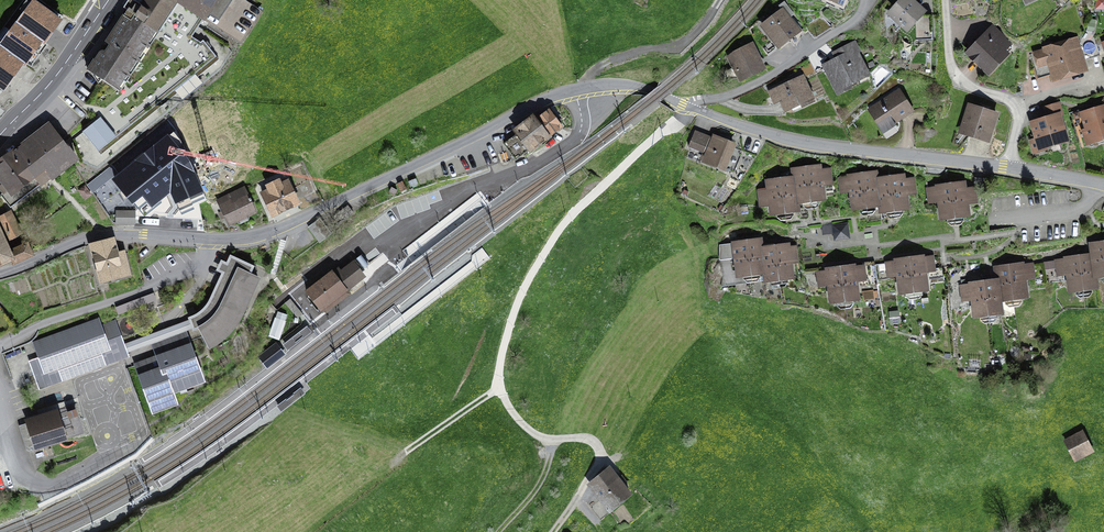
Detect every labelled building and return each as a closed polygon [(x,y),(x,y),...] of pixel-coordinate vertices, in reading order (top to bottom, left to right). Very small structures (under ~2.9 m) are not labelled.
[(86,71),(115,90),(177,0),(210,23),(226,0),(131,0),(126,7),(129,9),(86,71)] [(923,12),(910,0),(904,0),(891,14),(907,29),(923,12)] [(59,21),(34,2),(0,45),(0,88),(4,91),(59,21)] [(764,27),(779,46),(799,31),(784,11),(764,27)] [(969,53),(988,73),(1006,56),(1002,52),(1008,45),(994,30),(969,53)] [(1054,80),(1085,70),(1076,39),(1045,48),(1046,51),(1036,54),(1039,66),(1049,63),(1054,80)] [(849,83),(867,74),(853,45),(836,54),(839,60),(826,67),(838,92),(850,86),(849,83)] [(742,79),(762,68),(751,47),(731,57),(742,79)] [(787,109),(808,102),(800,78),(779,85),(787,109)] [(908,110),(897,93),(869,110),(880,128),(908,110)] [(1035,151),(1067,142),(1057,106),(1045,109),(1048,119),(1032,124),(1037,141),(1032,142),(1035,151)] [(1103,140),(1103,107),(1082,114),(1088,131),(1084,132),(1088,145),(1103,140)] [(986,141),(994,116),(968,108),(960,133),(986,141)] [(526,116),(502,132),(506,138),(498,144),(509,161),(557,128),(544,109),(528,120),(526,116)] [(118,137),(102,118),(83,134),(99,153),(118,137)] [(0,163),(0,176),(13,193),(35,177),(40,184),(72,160),(47,128),(0,163)] [(187,154),(177,130),(164,140),(180,160),(187,154)] [(704,162),(724,170),(734,146),(714,138),(713,140),(696,133),(690,147),(707,154),(704,162)] [(137,201),(175,169),(155,145),(126,169),(133,177),(123,185),(137,201)] [(820,167),(807,169),(811,202),(824,200),(822,185),(829,184),(827,170),(820,171),(820,167)] [(811,202),(807,169),(793,171),(794,178),(798,204),(811,202)] [(862,175),(867,208),(881,207),(877,180),(876,173),(862,175)] [(854,210),(867,208),(862,175),(849,177),(850,179),(844,180),(845,192),(851,191),(854,210)] [(903,177),(891,178),(895,211),(908,210),(906,194),(913,193),(911,181),(904,182),(903,177)] [(780,180),(785,213),(799,211),(798,204),(794,178),(780,180)] [(881,213),(895,211),(891,178),(877,180),(881,207),(881,213)] [(267,191),(261,194),(271,217),(299,205),(289,181),(281,184),(279,180),(265,186),(267,191)] [(785,213),(780,180),(767,182),(768,191),(761,192),(763,204),(770,204),(771,215),(785,213)] [(951,185),(955,217),(968,216),(967,203),(974,202),(972,189),(965,190),(964,183),(951,185)] [(955,217),(951,185),(937,187),(937,189),(929,190),(930,202),(939,201),(941,219),(955,217)] [(244,189),(217,201),(229,226),(256,213),(244,189)] [(134,224),(134,212),(117,212),(117,223),(134,224)] [(0,218),(0,221),(9,240),(21,234),(11,213),(0,218)] [(848,222),(833,225),(836,239),(851,236),(848,222)] [(14,257),(17,264),(34,257),(28,243),(10,251),(0,228),(0,263),(14,257)] [(91,246),(100,284),(130,277),(124,253),(117,255),(113,241),(91,246)] [(748,243),(752,275),(766,273),(763,248),(762,241),(748,243)] [(728,243),(719,245),(722,260),(731,258),(728,243)] [(752,275),(748,243),(734,244),(738,277),(752,275)] [(1090,244),(1092,255),(1095,278),(1103,277),(1103,243),(1090,244)] [(788,245),(777,246),(781,280),(793,278),(791,263),(797,262),(795,248),(789,249),(788,245)] [(781,280),(777,246),(763,248),(766,273),(767,282),(781,280)] [(1092,255),(1078,257),(1083,290),(1096,288),(1095,278),(1092,255)] [(192,316),(208,346),(215,342),(219,340),(222,337),(226,333),(230,329),(234,324),(237,320),(239,316),(257,276),(250,273),(253,266),(230,256),(212,294),(211,297),(209,301),(207,304),(205,307),(202,310),(200,312),(196,314),(192,316)] [(914,292),(928,290),(926,273),(933,272),(932,259),(924,260),(924,257),(909,259),(914,292)] [(1070,292),(1083,290),(1078,257),(1066,258),(1066,260),(1058,261),(1059,275),(1068,274),(1070,292)] [(900,294),(914,292),(909,259),(895,261),(896,263),(888,264),(890,277),(897,276),(900,294)] [(332,270),(304,291),(323,316),(352,294),(349,291),(367,277),(354,260),(341,270),(338,267),(333,271),(332,270)] [(1010,266),(1014,299),(1026,298),(1024,279),(1032,278),(1030,266),(1022,268),(1022,265),(1010,266)] [(844,302),(859,300),(857,282),(864,281),(862,268),(855,269),(854,266),(840,268),(844,302)] [(1001,301),(1014,299),(1010,266),(994,268),(996,280),(998,280),(1001,301)] [(831,304),(844,302),(840,268),(826,270),(826,272),(819,273),(821,286),(828,285),(831,304)] [(983,282),(988,315),(1002,313),(1001,301),(998,280),(996,280),(983,282)] [(988,315),(983,282),(970,283),(971,287),(964,288),(965,300),(972,299),(974,316),(988,315)] [(277,342),(286,315),(275,311),(266,338),(277,342)] [(40,359),(31,362),(40,387),(120,358),(116,345),(122,343),(114,322),(100,327),(98,320),(35,343),(40,359)] [(307,326),(283,344),(288,351),(312,332),(307,326)] [(167,353),(136,365),(153,412),(176,403),(172,392),(202,380),(185,334),(162,342),(167,353)] [(301,387),(276,406),(282,412),(306,394),(301,387)] [(28,426),(20,428),(27,449),(65,437),(56,409),(26,419),(28,426)] [(1084,426),(1063,434),(1073,459),(1094,450),(1084,426)] [(613,466),(588,483),(605,509),(630,492),(613,466)]
